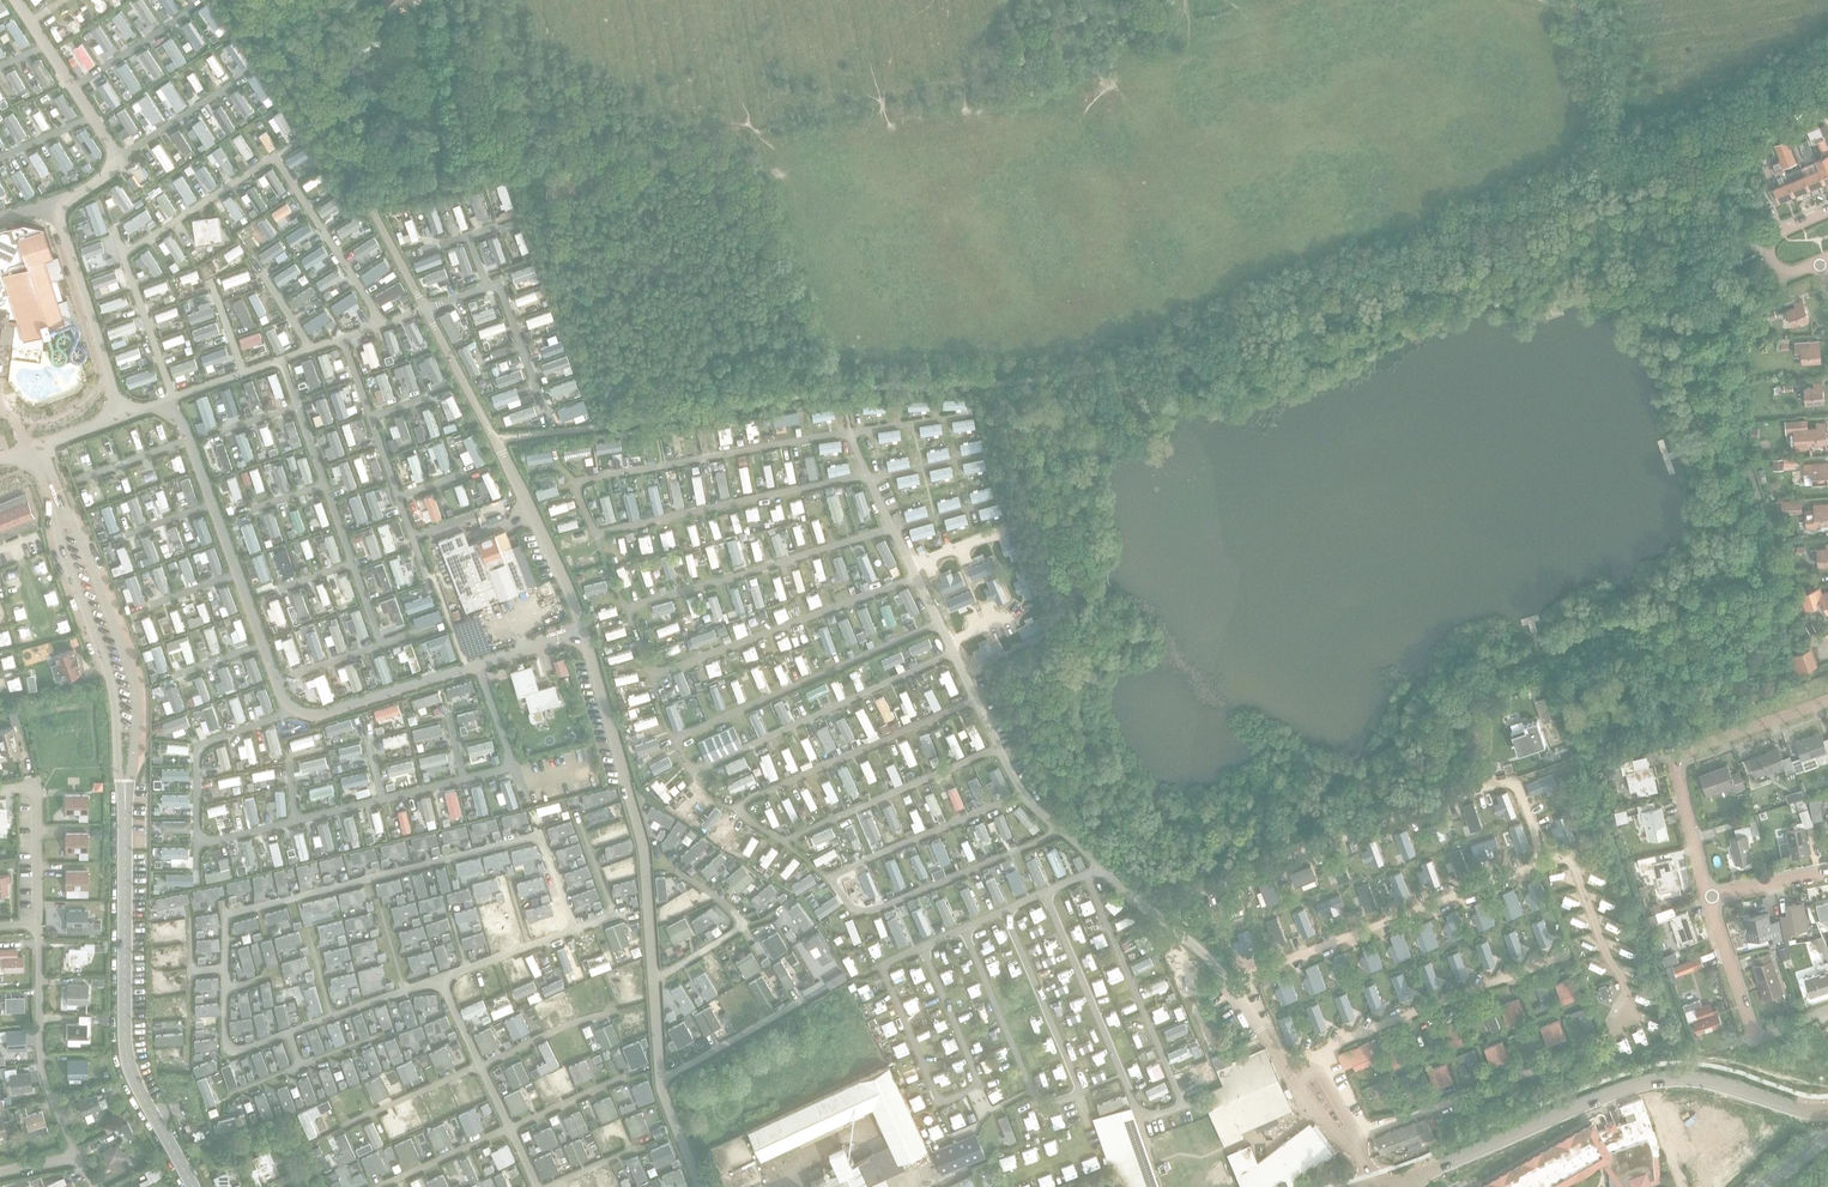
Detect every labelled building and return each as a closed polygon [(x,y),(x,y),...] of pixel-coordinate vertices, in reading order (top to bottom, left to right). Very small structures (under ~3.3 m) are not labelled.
[(389,10),(390,11),(400,0),(383,0),(380,3),(389,10)] [(382,18),(389,10),(380,3),(374,11),(382,18)] [(362,21),(353,24),(361,48),(364,50),(368,48),(370,45),(362,21)] [(1808,132),(1812,143),(1824,138),(1819,127),(1808,132)] [(1796,161),(1787,139),(1774,144),(1783,166),(1796,161)] [(1798,143),(1805,161),(1814,157),(1807,140),(1798,143)] [(1794,194),(1788,181),(1780,159),(1776,150),(1771,152),(1773,156),(1770,157),(1777,173),(1775,174),(1780,185),(1773,188),(1772,186),(1767,188),(1773,202),(1794,194)] [(1821,153),(1826,166),(1818,169),(1824,181),(1827,180),(1827,150),(1821,153)] [(1809,187),(1824,181),(1818,169),(1804,175),(1809,187)] [(1794,194),(1809,187),(1804,175),(1788,181),(1794,194)] [(193,220),(196,242),(220,239),(217,216),(193,220)] [(265,218),(251,227),(256,234),(262,230),(265,235),(272,230),(265,218)] [(22,224),(0,230),(0,270),(15,318),(14,320),(12,345),(42,349),(44,332),(60,327),(65,325),(68,324),(74,322),(66,298),(62,299),(55,280),(64,277),(57,257),(52,258),(43,230),(22,224)] [(0,270),(0,322),(6,322),(6,319),(14,320),(15,318),(0,270)] [(1786,310),(1791,324),(1809,318),(1802,300),(1793,302),(1795,307),(1786,310)] [(1802,362),(1820,360),(1819,340),(1794,343),(1795,353),(1802,353),(1802,362)] [(1804,387),(1805,402),(1824,400),(1822,381),(1813,382),(1813,386),(1804,387)] [(1751,403),(1753,417),(1763,416),(1762,402),(1751,403)] [(905,403),(886,404),(886,411),(905,410),(905,403)] [(874,406),(854,407),(855,414),(875,413),(874,406)] [(830,408),(809,412),(810,419),(831,415),(830,408)] [(783,416),(762,421),(764,432),(780,428),(779,426),(785,425),(783,416)] [(1816,427),(1807,428),(1807,418),(1784,419),(1785,433),(1794,433),(1795,449),(1810,448),(1810,442),(1826,441),(1825,422),(1815,423),(1816,427)] [(747,441),(753,440),(752,429),(754,429),(754,424),(751,424),(751,421),(744,422),(747,441)] [(719,428),(722,447),(729,445),(726,427),(719,428)] [(968,428),(950,430),(951,437),(969,435),(968,428)] [(693,431),(697,449),(704,448),(702,438),(704,437),(703,432),(701,432),(700,429),(693,431)] [(944,431),(924,434),(925,441),(945,437),(944,431)] [(671,433),(675,450),(681,449),(679,438),(681,438),(681,436),(679,436),(678,432),(671,433)] [(914,435),(895,439),(896,446),(916,442),(914,435)] [(648,439),(651,457),(658,456),(656,445),(658,445),(657,441),(655,441),(655,437),(648,439)] [(981,437),(963,440),(964,447),(982,444),(981,437)] [(624,465),(618,441),(609,443),(615,467),(624,465)] [(629,441),(622,443),(627,461),(634,460),(629,441)] [(884,441),(864,444),(865,452),(885,448),(884,441)] [(954,442),(934,446),(935,452),(955,449),(954,442)] [(579,447),(573,448),(575,465),(582,464),(580,453),(583,453),(583,450),(580,450),(579,447)] [(925,447),(905,450),(906,457),(926,454),(925,447)] [(838,448),(818,451),(820,458),(839,455),(838,448)] [(527,460),(545,457),(544,451),(526,454),(527,460)] [(891,453),(871,456),(872,463),(892,459),(891,453)] [(809,479),(818,477),(813,455),(804,457),(806,465),(803,466),(804,473),(808,472),(809,479)] [(1783,465),(1799,465),(1799,456),(1783,457),(1783,458),(1776,459),(1776,464),(1783,464),(1783,465)] [(850,458),(831,462),(833,469),(851,465),(850,458)] [(789,482),(796,481),(791,459),(784,461),(787,475),(785,476),(785,479),(788,478),(789,482)] [(763,464),(767,485),(774,484),(770,463),(763,464)] [(1805,484),(1827,482),(1827,463),(1803,465),(1805,484)] [(990,464),(972,469),(974,476),(991,471),(990,464)] [(739,466),(743,491),(752,489),(747,465),(739,466)] [(720,497),(729,495),(724,470),(715,471),(716,474),(713,475),(714,480),(717,479),(720,497)] [(963,471),(943,476),(945,483),(964,478),(963,471)] [(696,503),(705,502),(700,474),(691,475),(696,503)] [(187,477),(178,481),(187,505),(196,502),(187,477)] [(933,478),(913,483),(915,490),(935,485),(933,478)] [(975,481),(981,499),(987,497),(982,479),(975,481)] [(610,497),(606,480),(599,482),(601,490),(598,491),(600,498),(603,498),(603,499),(610,497)] [(670,482),(675,508),(683,506),(678,480),(670,482)] [(957,486),(962,503),(969,501),(964,483),(957,486)] [(541,498),(560,492),(557,485),(547,488),(546,485),(541,487),(542,489),(539,490),(541,498)] [(648,487),(654,513),(663,511),(657,485),(648,487)] [(904,486),(884,491),(886,497),(905,493),(904,486)] [(161,489),(154,491),(160,508),(167,506),(161,489)] [(935,491),(940,509),(947,507),(942,489),(935,491)] [(638,515),(632,493),(624,495),(630,517),(638,515)] [(842,518),(835,493),(826,496),(833,520),(842,518)] [(0,503),(0,539),(23,530),(22,527),(24,526),(36,521),(26,495),(13,500),(11,501),(11,498),(0,503)] [(913,497),(918,515),(925,513),(920,495),(913,497)] [(135,496),(125,500),(134,524),(143,520),(135,496)] [(771,500),(776,521),(783,519),(779,498),(771,500)] [(908,499),(889,502),(890,508),(909,505),(908,499)] [(551,514),(568,508),(566,501),(555,505),(555,503),(551,504),(552,506),(548,507),(551,514)] [(1815,524),(1827,523),(1827,504),(1822,504),(1822,508),(1814,509),(1815,524)] [(108,505),(99,509),(108,532),(117,529),(108,505)] [(605,522),(598,505),(591,507),(598,525),(605,522)] [(851,511),(859,532),(866,529),(859,508),(851,511)] [(751,512),(755,529),(762,527),(758,511),(751,512)] [(1000,511),(983,517),(985,524),(1003,518),(1000,511)] [(730,513),(735,532),(742,530),(737,512),(730,513)] [(965,513),(946,518),(948,525),(967,520),(965,513)] [(200,516),(191,520),(200,544),(209,540),(200,516)] [(709,520),(714,537),(721,535),(715,517),(709,520)] [(811,520),(817,541),(824,539),(821,527),(823,526),(822,521),(819,522),(818,518),(811,520)] [(559,531),(578,525),(576,519),(557,524),(559,531)] [(932,523),(938,541),(945,539),(939,521),(932,523)] [(1009,521),(990,529),(992,535),(1012,527),(1009,521)] [(687,525),(693,544),(700,542),(694,523),(687,525)] [(792,525),(797,543),(804,541),(801,530),(803,530),(802,527),(800,528),(799,523),(792,525)] [(174,526),(166,529),(174,550),(182,547),(174,526)] [(664,529),(668,547),(675,546),(670,528),(664,529)] [(452,535),(438,541),(448,564),(466,611),(499,598),(500,599),(518,592),(517,591),(527,587),(518,564),(505,530),(468,544),(463,531),(452,535)] [(771,533),(777,555),(786,553),(782,541),(785,541),(783,536),(781,536),(779,531),(771,533)] [(981,531),(961,539),(964,546),(984,538),(981,531)] [(641,534),(645,554),(652,552),(648,533),(641,534)] [(568,548),(586,542),(584,534),(566,540),(568,548)] [(148,535),(139,539),(148,563),(157,559),(148,535)] [(616,536),(619,555),(626,553),(623,535),(616,536)] [(878,566),(894,559),(891,552),(884,537),(877,540),(879,544),(877,546),(881,556),(875,559),(878,566)] [(727,540),(733,560),(739,558),(736,547),(739,546),(737,538),(734,539),(734,538),(727,540)] [(750,541),(755,559),(762,557),(757,539),(750,541)] [(705,546),(711,567),(719,564),(713,544),(705,546)] [(1818,564),(1827,563),(1827,544),(1825,544),(1826,549),(1817,549),(1818,564)] [(855,548),(861,566),(868,564),(862,545),(855,548)] [(122,546),(115,549),(123,572),(131,569),(122,546)] [(213,547),(203,550),(213,574),(222,571),(213,547)] [(999,553),(1002,560),(1022,553),(1020,547),(999,553)] [(691,552),(683,555),(688,576),(697,574),(691,552)] [(847,573),(841,555),(834,557),(837,567),(835,567),(836,573),(839,572),(840,575),(847,573)] [(577,568),(596,563),(594,556),(575,561),(577,568)] [(663,559),(668,577),(675,575),(672,564),(675,564),(673,559),(671,559),(670,556),(663,559)] [(186,557),(177,560),(185,582),(194,579),(186,557)] [(825,577),(820,557),(813,559),(816,571),(814,572),(815,576),(817,575),(819,579),(825,577)] [(1004,565),(1006,572),(1026,564),(1024,557),(1004,565)] [(638,562),(646,584),(653,582),(648,569),(651,568),(650,566),(647,566),(645,560),(638,562)] [(978,565),(987,585),(994,582),(985,562),(978,565)] [(803,583),(798,564),(791,566),(794,576),(791,577),(793,582),(795,582),(796,585),(803,583)] [(616,568),(624,586),(631,583),(626,572),(628,571),(627,568),(625,569),(623,565),(616,568)] [(976,613),(958,566),(931,577),(950,623),(976,613)] [(159,567),(151,570),(159,592),(168,589),(159,567)] [(876,570),(881,584),(888,581),(882,567),(876,570)] [(133,575),(123,578),(132,605),(142,601),(133,575)] [(786,597),(779,575),(772,577),(777,591),(774,592),(776,596),(778,595),(779,599),(786,597)] [(587,586),(589,593),(608,588),(606,581),(587,586)] [(763,604),(757,581),(749,583),(750,587),(748,588),(750,593),(752,592),(756,606),(763,604)] [(1013,590),(1015,597),(1035,590),(1033,583),(1013,590)] [(228,586),(218,589),(227,614),(237,610),(228,586)] [(744,609),(737,587),(730,589),(737,611),(744,609)] [(1821,594),(1819,588),(1800,595),(1806,610),(1824,604),(1827,613),(1827,612),(1827,592),(1821,594)] [(722,614),(716,595),(708,597),(714,617),(722,614)] [(1017,602),(1020,609),(1040,602),(1037,595),(1017,602)] [(686,598),(692,616),(699,614),(694,596),(686,598)] [(652,606),(654,615),(674,609),(672,601),(652,606)] [(202,602),(195,604),(199,615),(185,619),(188,627),(209,620),(202,602)] [(996,604),(1004,624),(1011,622),(1003,602),(996,604)] [(598,611),(600,618),(617,613),(615,606),(598,611)] [(175,609),(168,612),(175,632),(182,629),(175,609)] [(148,616),(140,619),(148,642),(156,639),(148,616)] [(239,618),(232,621),(239,640),(246,637),(239,618)] [(962,632),(966,640),(988,629),(984,621),(970,628),(969,625),(965,627),(966,630),(962,632)] [(677,622),(654,630),(656,636),(668,632),(669,635),(675,634),(674,630),(679,629),(677,622)] [(731,623),(736,639),(742,637),(738,622),(731,623)] [(1048,622),(1029,631),(1032,637),(1051,628),(1048,622)] [(605,632),(607,639),(626,633),(624,626),(605,632)] [(211,627),(202,630),(210,653),(219,650),(211,627)] [(1008,631),(989,640),(992,646),(1011,638),(1008,631)] [(446,634),(427,641),(430,650),(439,647),(444,660),(454,657),(446,634)] [(185,635),(164,642),(167,650),(179,646),(185,663),(193,660),(185,635)] [(835,638),(843,655),(850,652),(842,635),(835,638)] [(684,641),(664,648),(666,655),(686,648),(684,641)] [(815,647),(823,664),(829,661),(825,651),(827,650),(825,645),(822,646),(821,644),(815,647)] [(159,645),(149,649),(157,673),(167,669),(159,645)] [(1787,654),(1794,672),(1817,664),(1810,646),(1787,654)] [(54,672),(56,680),(63,677),(63,678),(81,672),(79,665),(76,655),(75,655),(73,648),(55,655),(60,670),(54,672)] [(609,663),(633,656),(631,649),(604,657),(606,664),(609,663)] [(21,659),(29,663),(33,656),(25,652),(21,659)] [(794,657),(801,674),(808,671),(804,662),(807,660),(805,656),(802,657),(801,654),(794,657)] [(553,660),(558,676),(569,672),(564,657),(553,660)] [(531,666),(524,668),(523,662),(518,663),(519,669),(511,671),(518,696),(525,694),(530,711),(528,713),(530,720),(534,722),(545,719),(541,708),(559,703),(554,685),(538,690),(531,666)] [(774,666),(782,683),(789,680),(780,663),(774,666)] [(750,668),(758,687),(765,684),(760,673),(763,672),(761,668),(758,669),(757,666),(750,668)] [(940,672),(950,694),(958,691),(948,669),(940,672)] [(849,673),(857,690),(864,687),(856,670),(849,673)] [(614,677),(616,684),(638,678),(636,672),(625,675),(624,672),(618,674),(619,676),(614,677)] [(682,694),(675,675),(669,678),(673,688),(670,689),(672,693),(674,692),(676,696),(682,694)] [(731,681),(738,701),(744,699),(737,679),(731,681)] [(831,682),(838,699),(844,696),(840,687),(843,686),(841,681),(838,682),(837,679),(831,682)] [(716,708),(724,706),(717,684),(709,687),(716,708)] [(924,691),(933,710),(941,706),(931,687),(924,691)] [(909,715),(915,712),(905,689),(899,692),(903,701),(900,702),(904,712),(907,711),(909,715)] [(627,697),(629,704),(650,698),(648,691),(634,695),(633,693),(629,694),(629,697),(627,697)] [(690,700),(696,716),(703,713),(697,697),(690,700)] [(1544,697),(1536,700),(1543,722),(1551,719),(1544,697)] [(7,708),(10,721),(18,719),(15,706),(7,708)] [(667,708),(674,727),(680,725),(673,706),(667,708)] [(855,710),(867,734),(875,730),(862,706),(855,710)] [(754,715),(762,731),(768,727),(760,711),(754,715)] [(633,722),(636,729),(658,722),(656,715),(643,719),(642,717),(638,718),(638,721),(633,722)] [(1524,726),(1511,731),(1518,753),(1533,748),(1532,747),(1536,746),(1536,747),(1546,744),(1537,719),(1523,723),(1524,726)] [(966,726),(976,748),(984,745),(974,722),(966,726)] [(697,742),(707,762),(742,745),(733,725),(697,742)] [(842,728),(852,746),(858,743),(848,725),(842,728)] [(18,748),(13,727),(0,730),(0,745),(3,744),(5,751),(6,751),(7,756),(17,754),(15,748),(18,748)] [(945,736),(956,757),(964,754),(953,732),(945,736)] [(1823,739),(1821,732),(1795,741),(1805,769),(1819,764),(1815,754),(1826,750),(1827,754),(1827,737),(1823,739)] [(920,736),(928,755),(936,752),(928,733),(920,736)] [(825,737),(833,756),(839,753),(831,734),(825,737)] [(800,739),(810,759),(816,755),(807,736),(800,739)] [(659,738),(639,746),(642,752),(662,745),(659,738)] [(898,742),(908,765),(916,761),(906,739),(898,742)] [(797,768),(787,746),(781,749),(787,762),(784,763),(787,769),(789,768),(791,771),(797,768)] [(1789,755),(1781,758),(1778,747),(1749,757),(1755,774),(1783,764),(1786,772),(1794,769),(1789,755)] [(770,779),(778,776),(768,752),(760,755),(765,768),(762,769),(765,775),(768,774),(770,779)] [(725,764),(728,772),(747,764),(744,756),(725,764)] [(868,781),(876,778),(868,759),(860,762),(864,773),(861,775),(863,780),(867,779),(868,781)] [(646,769),(649,776),(668,766),(665,760),(651,767),(650,764),(647,765),(648,768),(646,769)] [(886,765),(893,782),(894,785),(902,782),(893,762),(886,765)] [(1510,762),(1503,764),(1506,771),(1513,769),(1510,762)] [(1651,766),(1635,770),(1633,763),(1621,766),(1623,773),(1626,772),(1630,790),(1637,788),(1638,794),(1657,790),(1651,766)] [(1739,771),(1730,774),(1727,765),(1700,775),(1706,791),(1733,782),(1736,791),(1745,788),(1739,771)] [(992,772),(1003,794),(1009,791),(998,769),(992,772)] [(841,773),(850,790),(856,787),(848,770),(841,773)] [(726,784),(730,792),(755,781),(752,773),(726,784)] [(943,778),(952,796),(958,793),(949,775),(943,778)] [(970,780),(980,802),(987,799),(976,777),(970,780)] [(661,781),(659,783),(656,779),(651,784),(665,801),(671,797),(662,787),(664,785),(661,781)] [(831,802),(838,799),(829,779),(821,782),(827,794),(823,796),(826,801),(829,800),(831,802)] [(800,790),(810,809),(817,806),(807,787),(800,790)] [(608,789),(582,796),(584,804),(610,798),(608,789)] [(79,819),(88,819),(88,793),(65,793),(65,812),(79,813),(79,819)] [(683,804),(685,806),(682,810),(687,815),(702,798),(697,793),(689,802),(686,800),(683,804)] [(782,799),(792,821),(798,818),(788,796),(782,799)] [(1786,830),(1791,857),(1809,853),(1804,828),(1813,825),(1804,799),(1796,801),(1801,818),(1802,821),(1796,822),(1797,828),(1786,830)] [(1661,806),(1655,807),(1653,800),(1637,804),(1639,811),(1637,811),(1641,829),(1646,827),(1649,838),(1667,834),(1661,806)] [(610,806),(586,814),(589,822),(623,809),(620,801),(609,805),(610,806)] [(882,805),(893,826),(900,822),(890,801),(882,805)] [(664,822),(665,820),(667,821),(671,815),(651,804),(647,810),(661,818),(660,820),(663,822),(664,822)] [(764,809),(772,826),(779,823),(771,806),(764,809)] [(924,809),(929,826),(936,824),(935,820),(937,820),(935,816),(934,817),(930,807),(924,809)] [(924,827),(916,808),(909,810),(913,820),(911,821),(915,830),(917,829),(917,830),(924,827)] [(524,810),(500,817),(503,827),(527,821),(524,810)] [(700,825),(705,830),(718,815),(713,810),(706,819),(703,817),(700,821),(702,823),(700,825)] [(1001,827),(994,811),(988,814),(988,815),(986,816),(987,819),(990,818),(995,829),(1001,827)] [(1043,830),(1027,817),(1022,822),(1025,825),(1023,826),(1026,829),(1028,827),(1038,836),(1043,830)] [(494,818),(470,823),(473,833),(497,828),(494,818)] [(622,821),(596,829),(599,837),(628,827),(624,818),(622,819),(622,821)] [(570,821),(546,828),(549,839),(573,831),(570,821)] [(670,825),(664,822),(663,822),(659,830),(665,834),(670,825)] [(722,837),(728,841),(739,826),(733,822),(722,837)] [(173,845),(173,824),(165,823),(165,845),(173,845)] [(1729,837),(1735,863),(1752,859),(1746,833),(1752,832),(1750,824),(1735,827),(1736,835),(1729,837)] [(465,825),(440,831),(442,842),(467,836),(465,825)] [(675,826),(664,841),(669,845),(680,830),(675,826)] [(79,858),(88,858),(88,831),(65,831),(65,851),(79,851),(79,858)] [(434,833),(410,838),(412,849),(436,843),(434,833)] [(866,834),(845,845),(848,851),(853,849),(854,852),(857,850),(856,847),(869,841),(866,834)] [(702,835),(695,841),(701,847),(707,842),(702,835)] [(742,851),(748,855),(758,839),(752,835),(747,844),(744,842),(741,846),(744,848),(742,851)] [(627,839),(603,847),(605,854),(632,844),(630,837),(626,838),(627,839)] [(939,846),(942,853),(960,845),(957,839),(951,841),(950,839),(946,840),(947,843),(939,846)] [(403,840),(379,845),(382,858),(405,851),(403,840)] [(973,844),(980,860),(987,858),(983,849),(986,848),(984,843),(981,844),(980,841),(973,844)] [(695,842),(676,858),(681,863),(699,848),(695,842)] [(527,845),(535,865),(541,863),(534,843),(527,845)] [(578,843),(554,850),(557,860),(582,852),(578,843)] [(760,862),(766,867),(778,850),(772,846),(765,855),(763,854),(760,858),(762,859),(760,862)] [(834,847),(813,858),(816,865),(837,854),(834,847)] [(373,848),(349,853),(351,864),(376,858),(373,848)] [(720,851),(701,868),(707,875),(726,857),(720,851)] [(164,853),(165,875),(173,875),(173,861),(176,861),(175,857),(173,857),(173,852),(164,853)] [(494,874),(489,854),(482,856),(487,876),(494,874)] [(1670,858),(1657,862),(1655,854),(1639,858),(1641,870),(1646,869),(1647,872),(1654,876),(1657,875),(1660,891),(1680,886),(1676,872),(1674,873),(1670,858)] [(340,855),(317,860),(320,871),(342,865),(340,855)] [(794,856),(780,873),(785,877),(799,861),(794,856)] [(231,876),(227,857),(218,859),(220,868),(204,872),(206,881),(231,876)] [(583,857),(575,859),(577,865),(584,862),(583,857)] [(632,857),(608,866),(611,873),(630,865),(634,863),(632,857)] [(460,861),(463,875),(465,883),(473,881),(467,859),(460,861)] [(929,864),(935,879),(941,876),(938,869),(941,868),(939,863),(937,864),(935,861),(929,864)] [(296,866),(302,889),(310,887),(304,864),(296,866)] [(452,889),(445,865),(439,867),(444,886),(429,890),(430,895),(452,889)] [(587,865),(563,874),(566,883),(590,875),(587,865)] [(871,873),(874,881),(895,873),(892,866),(880,870),(879,868),(874,870),(875,872),(871,873)] [(79,895),(88,896),(88,869),(65,869),(65,888),(79,888),(79,895)] [(287,891),(282,870),(274,871),(279,892),(287,891)] [(738,870),(720,886),(725,891),(743,876),(738,870)] [(906,872),(913,889),(920,886),(913,870),(906,872)] [(427,893),(422,873),(415,874),(419,895),(427,893)] [(8,893),(7,881),(9,881),(9,874),(0,875),(0,894),(8,893)] [(636,875),(629,877),(630,878),(612,885),(615,892),(625,888),(626,891),(633,888),(632,885),(637,883),(636,875)] [(1529,898),(1531,902),(1547,896),(1539,875),(1530,878),(1537,895),(1529,898)] [(253,876),(255,898),(263,897),(261,884),(264,883),(263,879),(261,879),(260,876),(253,876)] [(248,878),(224,883),(227,894),(249,889),(248,878)] [(899,878),(875,887),(878,895),(891,890),(892,893),(898,891),(897,888),(902,886),(899,878)] [(398,879),(374,885),(377,895),(400,890),(398,879)] [(592,879),(584,881),(586,888),(594,885),(592,879)] [(478,890),(473,892),(476,902),(488,899),(484,884),(482,884),(481,881),(476,883),(476,882),(470,884),(472,890),(477,889),(478,890)] [(1502,908),(1504,913),(1521,906),(1513,884),(1503,888),(1509,905),(1502,908)] [(216,886),(191,891),(193,901),(218,896),(216,886)] [(766,887),(747,902),(751,908),(760,901),(763,905),(770,899),(767,895),(772,891),(768,886),(766,888),(766,887)] [(594,887),(570,896),(574,906),(598,898),(594,887)] [(362,888),(337,894),(340,905),(364,898),(362,888)] [(468,888),(450,893),(452,900),(470,895),(468,888)] [(839,904),(827,889),(821,893),(828,901),(826,902),(829,907),(831,905),(834,908),(839,904)] [(162,897),(163,905),(187,902),(186,894),(162,897)] [(402,894),(394,896),(397,904),(404,902),(402,894)] [(421,900),(423,908),(444,903),(442,895),(421,900)] [(1474,919),(1476,923),(1493,916),(1484,895),(1474,899),(1481,916),(1474,919)] [(553,897),(534,903),(536,910),(555,904),(553,897)] [(371,901),(364,903),(366,910),(373,908),(371,901)] [(415,901),(396,907),(399,913),(410,910),(411,916),(415,915),(417,923),(422,921),(419,911),(415,901)] [(599,901),(592,904),(593,909),(600,906),(599,901)] [(1780,914),(1784,936),(1792,934),(1791,931),(1808,928),(1803,901),(1785,904),(1787,913),(1780,914)] [(1827,927),(1827,901),(1816,904),(1820,920),(1826,918),(1827,927)] [(714,902),(690,914),(698,928),(721,916),(714,902)] [(475,906),(454,912),(457,920),(478,914),(475,906)] [(1463,928),(1455,906),(1445,910),(1451,927),(1444,930),(1446,934),(1463,928)] [(799,907),(794,911),(808,930),(814,926),(799,907)] [(1687,911),(1676,914),(1673,907),(1656,912),(1659,921),(1670,917),(1680,946),(1697,940),(1687,911)] [(285,908),(263,915),(266,923),(288,918),(285,908)] [(93,921),(87,921),(87,909),(68,910),(68,911),(66,913),(66,921),(69,922),(69,924),(81,924),(81,932),(100,932),(100,926),(93,926),(93,921)] [(538,913),(543,931),(550,929),(547,918),(550,917),(547,910),(538,913)] [(1536,934),(1557,926),(1550,910),(1529,917),(1536,934)] [(1779,924),(1771,926),(1768,912),(1743,917),(1747,938),(1767,935),(1768,940),(1782,938),(1779,924)] [(216,913),(194,916),(196,927),(219,924),(216,913)] [(368,913),(343,919),(346,930),(370,925),(368,913)] [(500,913),(481,920),(484,927),(503,920),(500,913)] [(535,914),(515,920),(517,926),(537,920),(535,914)] [(255,916),(231,923),(234,932),(257,926),(255,916)] [(873,918),(880,936),(887,933),(880,916),(873,918)] [(853,943),(861,940),(852,917),(845,920),(850,935),(848,936),(850,941),(852,940),(853,943)] [(1530,936),(1524,919),(1503,927),(1509,944),(1530,936)] [(423,924),(405,930),(407,937),(425,931),(423,924)] [(772,924),(758,934),(767,947),(781,937),(772,924)] [(278,926),(270,928),(272,935),(280,933),(278,926)] [(607,945),(637,933),(634,926),(614,934),(613,930),(606,933),(607,937),(604,938),(607,945)] [(1391,950),(1392,955),(1409,948),(1401,927),(1391,930),(1398,947),(1391,950)] [(428,935),(431,944),(451,937),(449,930),(437,935),(436,932),(428,935)] [(485,930),(461,938),(464,945),(480,940),(482,946),(487,945),(485,939),(487,938),(485,930)] [(1475,938),(1482,955),(1503,947),(1496,930),(1475,938)] [(154,944),(184,940),(183,931),(163,934),(162,931),(157,932),(157,935),(153,935),(154,944)] [(600,951),(593,931),(587,933),(591,947),(589,948),(590,951),(593,950),(593,953),(600,951)] [(259,932),(251,935),(253,940),(261,938),(259,932)] [(247,934),(240,935),(242,943),(250,941),(247,934)] [(1820,954),(1827,950),(1827,949),(1821,935),(1813,939),(1820,954)] [(507,936),(489,942),(491,949),(510,943),(507,936)] [(822,944),(817,937),(816,937),(795,951),(812,977),(821,971),(814,961),(817,958),(812,951),(822,944)] [(259,942),(266,966),(277,964),(272,938),(259,942)] [(571,938),(564,940),(571,962),(578,959),(571,938)] [(1360,962),(1362,966),(1379,960),(1370,938),(1360,942),(1367,959),(1360,962)] [(217,939),(195,941),(196,951),(218,950),(217,939)] [(373,939),(349,945),(351,956),(376,950),(373,939)] [(1446,949),(1452,966),(1473,958),(1467,941),(1446,949)] [(94,950),(99,950),(99,943),(94,943),(84,943),(84,945),(80,945),(80,948),(68,947),(68,951),(66,951),(66,960),(68,960),(68,961),(87,962),(87,950),(94,950)] [(434,947),(441,967),(447,965),(441,945),(434,947)] [(247,946),(236,948),(243,971),(254,969),(247,946)] [(616,957),(619,963),(635,956),(632,950),(631,950),(630,947),(624,950),(626,953),(616,957)] [(432,948),(411,955),(413,961),(426,958),(427,960),(433,958),(432,955),(434,955),(432,948)] [(1332,971),(1334,976),(1351,970),(1344,948),(1334,952),(1339,969),(1332,971)] [(16,956),(16,949),(0,949),(0,957),(3,957),(4,970),(22,970),(22,955),(16,956)] [(149,970),(180,966),(179,958),(166,959),(165,956),(161,957),(160,950),(152,951),(153,965),(149,965),(149,970)] [(751,951),(735,960),(745,977),(761,967),(751,951)] [(1419,960),(1426,976),(1447,968),(1440,951),(1419,960)] [(1772,958),(1771,959),(1769,952),(1754,957),(1757,964),(1752,965),(1763,997),(1783,990),(1772,958)] [(384,953),(375,955),(377,963),(379,962),(386,960),(384,953)] [(525,956),(535,975),(541,972),(531,953),(525,956)] [(842,958),(851,974),(857,971),(852,962),(854,961),(852,958),(850,959),(848,955),(842,958)] [(1673,976),(1704,964),(1700,955),(1683,962),(1682,960),(1669,965),(1673,976)] [(709,959),(721,982),(728,978),(715,956),(709,959)] [(1304,982),(1306,987),(1323,981),(1315,959),(1304,963),(1311,980),(1304,982)] [(609,960),(589,968),(591,974),(611,967),(609,960)] [(585,978),(579,961),(572,963),(573,966),(570,968),(573,976),(577,975),(579,981),(585,978)] [(520,982),(511,962),(505,965),(513,985),(520,982)] [(1827,970),(1825,962),(1817,965),(1819,972),(1804,977),(1810,995),(1827,989),(1827,970),(1827,969),(1827,970)] [(1390,971),(1397,988),(1417,980),(1411,963),(1390,971)] [(380,965),(355,971),(358,981),(383,975),(380,965)] [(783,965),(778,969),(788,984),(793,981),(783,965)] [(844,970),(828,978),(832,985),(848,977),(844,970)] [(1296,992),(1288,971),(1278,974),(1284,991),(1279,993),(1281,998),(1296,992)] [(540,992),(543,999),(564,988),(565,990),(568,988),(564,982),(562,983),(556,972),(550,975),(555,985),(540,992)] [(1362,981),(1368,999),(1390,990),(1384,973),(1362,981)] [(761,974),(748,983),(760,1002),(773,994),(761,974)] [(481,997),(472,975),(465,978),(475,999),(481,997)] [(217,977),(193,979),(195,990),(217,988),(217,977)] [(1555,984),(1563,1003),(1581,996),(1574,977),(1555,984)] [(533,979),(518,986),(521,993),(525,991),(527,994),(537,990),(535,986),(536,986),(533,979)] [(273,1004),(269,981),(261,982),(264,997),(261,997),(261,1001),(264,1001),(265,1005),(273,1004)] [(392,981),(383,984),(385,990),(393,987),(392,981)] [(152,994),(182,991),(181,983),(167,984),(167,982),(162,982),(162,985),(151,986),(152,994)] [(1537,1011),(1554,1005),(1546,983),(1536,987),(1542,1004),(1535,1006),(1537,1011)] [(1334,992),(1341,1009),(1361,1001),(1355,984),(1334,992)] [(76,999),(86,999),(86,986),(68,986),(68,999),(66,999),(66,1007),(75,1007),(76,999)] [(741,994),(736,986),(719,996),(734,1020),(741,1015),(732,1000),(741,994)] [(11,997),(11,991),(6,991),(6,992),(0,992),(0,1000),(5,1000),(6,1010),(23,1010),(23,996),(11,997)] [(247,992),(235,994),(239,1016),(251,1015),(247,992)] [(563,992),(543,1001),(547,1009),(554,1006),(561,1021),(573,1015),(563,992)] [(435,995),(412,997),(413,1007),(435,1005),(435,995)] [(1305,1003),(1312,1020),(1332,1012),(1326,995),(1305,1003)] [(712,1004),(697,1013),(701,1019),(713,1012),(714,1014),(716,1012),(715,1010),(721,1007),(716,998),(711,1001),(712,1004)] [(1519,998),(1500,1005),(1507,1024),(1526,1017),(1519,998)] [(1606,1017),(1626,1009),(1621,998),(1616,1000),(1616,998),(1595,1007),(1608,1039),(1614,1037),(1606,1017)] [(483,999),(460,1009),(464,1018),(486,1008),(483,999)] [(408,1025),(417,1023),(410,1000),(401,1002),(408,1025)] [(510,1002),(490,1011),(493,1018),(513,1009),(510,1002)] [(1710,1002),(1685,1010),(1689,1021),(1693,1019),(1697,1032),(1722,1024),(1717,1011),(1713,1012),(1710,1002)] [(378,1028),(382,1027),(383,1031),(392,1028),(384,1003),(375,1006),(381,1023),(377,1024),(378,1028)] [(274,1006),(280,1029),(287,1027),(284,1017),(287,1016),(286,1010),(283,1011),(281,1004),(274,1006)] [(1280,1013),(1286,1030),(1307,1023),(1301,1005),(1280,1013)] [(1579,1014),(1585,1031),(1595,1027),(1587,1005),(1570,1012),(1572,1017),(1579,1014)] [(180,1007),(154,1010),(155,1018),(181,1016),(180,1007)] [(520,1011),(503,1019),(512,1038),(529,1030),(520,1011)] [(368,1031),(361,1013),(355,1015),(358,1026),(356,1027),(358,1033),(361,1032),(361,1034),(368,1031)] [(253,1016),(257,1034),(265,1032),(263,1024),(266,1023),(264,1014),(261,1015),(260,1014),(253,1016)] [(79,1023),(66,1023),(66,1037),(80,1037),(80,1041),(90,1041),(90,1015),(79,1015),(79,1023)] [(448,1015),(440,1018),(444,1026),(451,1023),(448,1015)] [(214,1016),(196,1018),(197,1026),(215,1023),(214,1016)] [(251,1017),(230,1021),(231,1030),(253,1026),(251,1017)] [(1444,1025),(1451,1045),(1470,1038),(1463,1019),(1444,1025)] [(1559,1019),(1540,1026),(1548,1046),(1567,1038),(1559,1019)] [(618,1038),(610,1020),(603,1023),(603,1022),(598,1024),(606,1042),(611,1040),(611,1041),(618,1038)] [(682,1022),(667,1030),(675,1044),(689,1037),(686,1032),(690,1031),(684,1020),(681,1022),(682,1022)] [(338,1022),(332,1024),(338,1042),(344,1039),(338,1022)] [(643,1023),(619,1031),(622,1040),(646,1032),(643,1023)] [(1424,1054),(1442,1047),(1434,1025),(1424,1029),(1430,1046),(1422,1048),(1424,1054)] [(420,1026),(397,1034),(401,1045),(424,1036),(420,1026)] [(473,1034),(483,1052),(499,1044),(490,1026),(473,1034)] [(1531,1026),(1514,1033),(1516,1038),(1523,1035),(1530,1052),(1540,1048),(1531,1026)] [(324,1048),(316,1028),(310,1030),(317,1050),(324,1048)] [(0,1030),(0,1039),(6,1039),(7,1049),(25,1048),(24,1034),(20,1035),(19,1029),(0,1030)] [(585,1051),(574,1029),(566,1033),(574,1048),(571,1049),(575,1056),(585,1051)] [(453,1031),(446,1034),(448,1040),(456,1037),(453,1031)] [(168,1043),(185,1041),(184,1035),(173,1036),(173,1032),(163,1034),(163,1038),(158,1038),(158,1039),(155,1039),(156,1045),(159,1044),(159,1046),(168,1045),(168,1043)] [(386,1037),(394,1062),(403,1060),(395,1035),(386,1037)] [(1375,1038),(1338,1054),(1344,1067),(1353,1063),(1356,1069),(1373,1062),(1370,1056),(1381,1052),(1375,1038)] [(216,1039),(193,1042),(194,1049),(217,1046),(216,1039)] [(638,1040),(622,1046),(631,1066),(647,1060),(638,1040)] [(1503,1040),(1484,1048),(1491,1067),(1510,1059),(1503,1040)] [(291,1063),(282,1041),(274,1044),(280,1059),(277,1060),(278,1063),(276,1064),(278,1068),(291,1063)] [(1406,1041),(1387,1048),(1394,1067),(1413,1060),(1406,1041)] [(537,1076),(555,1067),(555,1069),(561,1066),(557,1057),(551,1060),(542,1042),(534,1046),(542,1062),(532,1067),(537,1076)] [(365,1045),(372,1068),(379,1066),(372,1043),(365,1045)] [(428,1052),(437,1071),(454,1063),(445,1044),(428,1052)] [(306,1047),(299,1049),(302,1056),(308,1055),(306,1047)] [(604,1056),(605,1056),(611,1073),(618,1071),(615,1062),(618,1061),(613,1047),(602,1051),(604,1056)] [(1224,1144),(1243,1135),(1241,1130),(1292,1108),(1265,1047),(1232,1062),(1227,1050),(1212,1057),(1224,1084),(1207,1092),(1214,1106),(1209,1108),(1208,1108),(1224,1144)] [(1483,1069),(1475,1047),(1457,1053),(1459,1058),(1466,1055),(1473,1073),(1483,1069)] [(164,1049),(156,1049),(156,1057),(164,1057),(164,1049)] [(408,1049),(402,1051),(405,1059),(411,1056),(408,1049)] [(570,1050),(559,1055),(563,1062),(564,1062),(565,1064),(572,1061),(571,1059),(574,1057),(570,1050)] [(97,1052),(97,1060),(105,1060),(105,1052),(97,1052)] [(268,1070),(261,1052),(254,1054),(258,1066),(256,1067),(258,1074),(268,1070)] [(354,1070),(350,1055),(343,1057),(346,1067),(341,1069),(342,1073),(340,1074),(342,1081),(351,1078),(349,1072),(354,1070)] [(568,1065),(575,1082),(592,1074),(585,1058),(568,1065)] [(396,1066),(404,1082),(418,1075),(414,1066),(416,1065),(415,1063),(413,1063),(411,1059),(396,1066)] [(69,1082),(81,1082),(81,1074),(87,1074),(86,1060),(68,1061),(68,1075),(69,1075),(69,1082)] [(216,1060),(198,1065),(200,1072),(218,1067),(216,1060)] [(520,1060),(503,1067),(512,1085),(528,1078),(520,1060)] [(158,1070),(183,1070),(184,1062),(155,1061),(155,1066),(158,1066),(158,1070)] [(273,1061),(267,1063),(270,1071),(276,1069),(273,1061)] [(1446,1062),(1427,1069),(1435,1089),(1454,1081),(1446,1062)] [(327,1083),(333,1080),(327,1063),(320,1065),(327,1083)] [(221,1067),(228,1088),(236,1085),(233,1075),(235,1074),(234,1070),(231,1070),(229,1064),(221,1067)] [(896,1166),(928,1153),(888,1065),(859,1080),(859,1079),(749,1129),(761,1156),(872,1106),(896,1166)] [(29,1072),(16,1073),(15,1067),(3,1068),(5,1079),(10,1078),(12,1089),(31,1086),(29,1072)] [(397,1076),(393,1068),(386,1072),(389,1080),(397,1076)] [(1416,1094),(1426,1090),(1418,1068),(1401,1075),(1403,1079),(1410,1076),(1416,1094)] [(219,1071),(211,1074),(214,1081),(222,1079),(219,1071)] [(250,1071),(244,1072),(247,1081),(253,1079),(250,1071)] [(535,1081),(544,1099),(561,1091),(551,1072),(535,1081)] [(242,1074),(237,1076),(240,1084),(245,1082),(242,1074)] [(365,1082),(374,1101),(390,1093),(381,1074),(365,1082)] [(309,1102),(317,1099),(308,1076),(300,1078),(302,1084),(300,1085),(301,1087),(303,1087),(306,1095),(305,1096),(306,1099),(307,1098),(309,1102)] [(212,1095),(205,1077),(197,1080),(204,1098),(212,1095)] [(1385,1103),(1395,1099),(1387,1077),(1370,1084),(1372,1089),(1379,1086),(1385,1103)] [(285,1102),(292,1100),(283,1078),(276,1080),(282,1096),(280,1097),(282,1100),(284,1099),(285,1102)] [(461,1087),(470,1105),(486,1098),(477,1079),(461,1087)] [(622,1088),(630,1109),(647,1103),(639,1081),(622,1088)] [(334,1083),(326,1086),(329,1093),(337,1090),(334,1083)] [(529,1106),(520,1088),(503,1095),(512,1114),(529,1106)] [(264,1114),(271,1112),(262,1090),(256,1093),(261,1106),(256,1108),(259,1117),(264,1115),(264,1114)] [(105,1097),(103,1098),(101,1093),(96,1095),(96,1094),(79,1101),(87,1122),(94,1119),(91,1111),(107,1105),(105,1097)] [(337,1095),(329,1098),(340,1122),(347,1119),(337,1095)] [(593,1102),(601,1121),(618,1114),(610,1095),(593,1102)] [(1658,1145),(1641,1097),(1622,1104),(1625,1112),(1628,1120),(1615,1124),(1613,1120),(1607,1122),(1608,1127),(1598,1130),(1594,1124),(1485,1186),(1552,1186),(1606,1156),(1609,1162),(1610,1186),(1627,1186),(1626,1185),(1653,1176),(1654,1176),(1652,1154),(1659,1152),(1657,1146),(1658,1145)] [(297,1113),(309,1138),(317,1134),(309,1117),(331,1107),(327,1100),(317,1105),(317,1104),(297,1113)] [(463,1108),(460,1100),(452,1103),(456,1111),(463,1108)] [(235,1106),(241,1125),(248,1123),(241,1104),(235,1106)] [(585,1124),(576,1104),(569,1107),(574,1119),(570,1121),(573,1128),(577,1126),(578,1128),(585,1124)] [(1116,1186),(1153,1186),(1141,1152),(1144,1151),(1129,1105),(1093,1118),(1116,1186)] [(458,1114),(467,1135),(484,1127),(475,1106),(458,1114)] [(28,1129),(38,1125),(42,1136),(48,1134),(45,1123),(41,1111),(27,1115),(25,1107),(15,1110),(18,1121),(25,1119),(28,1129)] [(221,1119),(219,1120),(215,1109),(207,1112),(215,1132),(223,1129),(221,1125),(223,1125),(221,1119)] [(405,1134),(422,1126),(414,1110),(398,1117),(402,1127),(400,1128),(401,1130),(404,1129),(405,1134)] [(634,1111),(623,1116),(626,1122),(630,1120),(638,1139),(645,1137),(641,1127),(645,1126),(643,1120),(638,1122),(636,1117),(634,1111)] [(1442,1115),(1436,1118),(1434,1115),(1426,1118),(1426,1117),(1376,1136),(1382,1151),(1419,1137),(1420,1141),(1433,1136),(1430,1130),(1438,1126),(1437,1122),(1444,1120),(1442,1115)] [(554,1138),(545,1117),(538,1121),(543,1133),(539,1135),(542,1141),(546,1140),(546,1141),(548,1140),(550,1146),(558,1142),(556,1137),(554,1138)] [(124,1133),(126,1136),(133,1132),(127,1120),(116,1126),(113,1128),(118,1136),(124,1133)] [(383,1143),(373,1121),(366,1124),(376,1146),(383,1143)] [(426,1127),(437,1153),(446,1148),(434,1123),(426,1127)] [(1228,1153),(1242,1186),(1262,1186),(1288,1177),(1291,1185),(1333,1153),(1312,1125),(1292,1140),(1291,1137),(1258,1162),(1251,1144),(1228,1153)] [(594,1131),(604,1154),(612,1151),(606,1136),(608,1136),(606,1133),(605,1133),(602,1128),(594,1131)] [(338,1165),(356,1157),(344,1131),(336,1135),(344,1152),(334,1157),(338,1165)] [(932,1151),(941,1173),(984,1156),(974,1131),(954,1139),(955,1142),(932,1151)] [(563,1143),(573,1166),(579,1163),(577,1160),(581,1158),(577,1150),(574,1151),(569,1140),(563,1143)] [(675,1163),(667,1142),(661,1144),(665,1156),(660,1158),(662,1163),(667,1161),(668,1166),(675,1163)] [(113,1168),(122,1164),(119,1158),(124,1155),(118,1143),(102,1151),(108,1163),(110,1162),(113,1168)] [(401,1146),(408,1163),(415,1160),(407,1143),(401,1146)] [(491,1151),(493,1157),(491,1158),(494,1164),(496,1162),(499,1168),(515,1160),(507,1143),(491,1151)] [(370,1144),(355,1150),(358,1156),(373,1149),(370,1144)] [(361,1157),(370,1178),(386,1171),(377,1150),(361,1157)] [(549,1150),(533,1158),(541,1177),(558,1169),(549,1150)] [(257,1186),(260,1186),(263,1186),(258,1175),(272,1168),(265,1152),(253,1158),(257,1166),(248,1170),(257,1186)] [(873,1154),(851,1165),(846,1155),(833,1162),(837,1171),(810,1183),(812,1186),(888,1186),(873,1154)] [(460,1159),(470,1182),(478,1179),(467,1155),(460,1159)] [(647,1178),(636,1155),(630,1158),(636,1172),(631,1175),(633,1180),(634,1180),(636,1183),(647,1178)] [(328,1159),(321,1162),(324,1170),(325,1170),(326,1171),(332,1169),(331,1167),(332,1166),(328,1159)] [(151,1182),(150,1180),(159,1176),(154,1166),(144,1171),(148,1177),(138,1182),(129,1186),(141,1186),(151,1182)] [(332,1186),(351,1186),(343,1167),(327,1174),(332,1186)] [(661,1174),(665,1183),(675,1178),(679,1186),(688,1186),(679,1167),(661,1174)] [(604,1186),(614,1186),(605,1168),(597,1172),(604,1186)] [(499,1186),(510,1186),(502,1171),(494,1175),(499,1186)] [(223,1172),(212,1178),(216,1186),(231,1186),(223,1172)] [(429,1186),(449,1186),(443,1173),(426,1181),(429,1186)] [(658,1176),(651,1179),(654,1186),(661,1184),(658,1176)]
